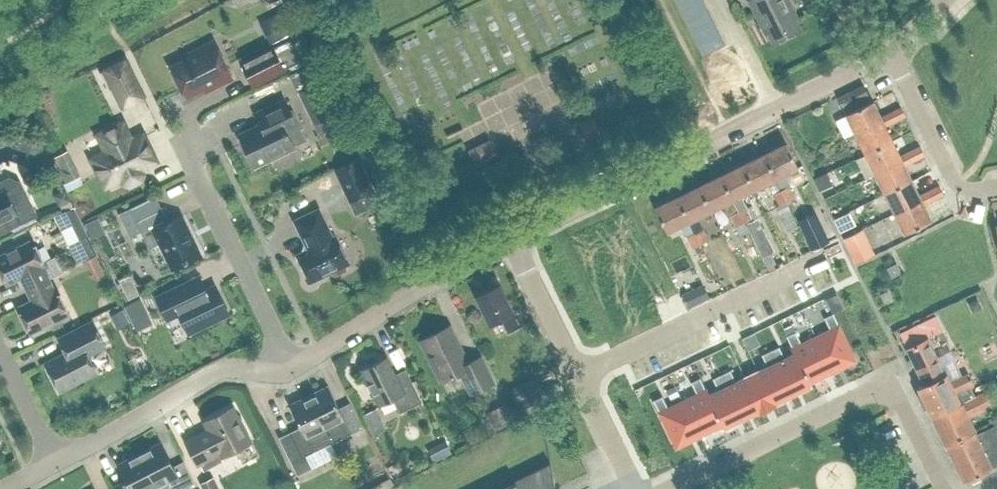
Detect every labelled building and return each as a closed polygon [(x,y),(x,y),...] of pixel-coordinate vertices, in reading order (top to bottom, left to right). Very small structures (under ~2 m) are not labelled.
[(681,11),(701,0),(675,0),(681,11)] [(681,11),(686,21),(708,10),(703,0),(701,0),(681,11)] [(765,32),(767,31),(773,42),(800,28),(795,17),(797,15),(789,0),(749,0),(765,32)] [(708,10),(686,21),(688,26),(691,32),(714,21),(708,10)] [(714,21),(691,32),(696,43),(719,32),(714,21)] [(719,32),(696,43),(702,54),(725,42),(719,32)] [(290,37),(258,53),(240,62),(251,83),(269,74),(299,59),(301,63),(312,58),(300,33),(290,38),(290,37)] [(192,54),(171,64),(186,93),(213,79),(215,83),(231,75),(214,39),(191,50),(192,54)] [(145,98),(125,56),(100,68),(121,110),(145,98)] [(289,74),(297,91),(314,124),(337,112),(320,79),(312,62),(289,74)] [(840,130),(844,138),(856,132),(856,133),(882,120),(880,116),(873,100),(872,99),(871,100),(863,83),(838,95),(838,96),(847,114),(835,119),(840,130)] [(260,122),(239,132),(254,164),(294,145),(284,123),(294,118),(284,97),(255,111),(260,122)] [(901,105),(890,111),(895,119),(905,114),(901,105)] [(856,133),(866,152),(892,139),(884,124),(895,119),(890,111),(880,116),(882,120),(856,133)] [(592,116),(579,122),(588,140),(601,133),(592,116)] [(110,147),(92,156),(105,181),(121,174),(123,179),(128,181),(139,176),(140,171),(138,166),(154,158),(141,132),(129,138),(121,122),(103,131),(110,147)] [(489,139),(469,149),(476,161),(496,151),(489,139)] [(866,152),(875,172),(902,159),(899,155),(892,139),(866,152)] [(64,142),(50,148),(61,174),(74,168),(64,142)] [(786,142),(763,153),(786,200),(796,195),(790,183),(792,182),(787,172),(798,166),(786,142)] [(920,145),(910,150),(914,159),(924,153),(920,145)] [(875,172),(885,192),(911,179),(904,164),(914,159),(910,150),(899,155),(902,159),(875,172)] [(772,192),(778,204),(774,206),(785,229),(796,224),(785,200),(786,200),(763,153),(741,164),(753,188),(767,181),(772,192)] [(358,158),(336,168),(355,210),(377,200),(358,158)] [(304,173),(311,192),(327,186),(335,207),(346,203),(331,163),(304,173)] [(762,255),(771,250),(774,249),(758,216),(757,216),(751,204),(747,206),(741,194),(753,188),(741,164),(720,174),(732,198),(737,209),(743,221),(751,217),(752,219),(746,222),(762,255)] [(7,226),(33,213),(16,179),(5,174),(0,176),(0,216),(2,215),(7,226)] [(720,174),(700,184),(711,208),(732,198),(720,174)] [(885,192),(894,212),(921,199),(919,194),(911,179),(885,192)] [(701,240),(708,237),(698,215),(711,208),(700,184),(679,194),(701,240)] [(939,184),(929,189),(933,198),(944,193),(939,184)] [(929,189),(919,194),(921,199),(894,212),(904,232),(931,219),(923,203),(933,198),(929,189)] [(181,214),(168,220),(155,192),(128,205),(129,207),(118,213),(129,236),(140,230),(148,246),(159,241),(171,266),(200,253),(181,214)] [(691,246),(702,241),(701,240),(679,194),(655,206),(667,230),(680,224),(691,246)] [(44,239),(54,236),(58,246),(72,241),(73,244),(86,239),(71,201),(56,207),(60,217),(39,225),(44,239)] [(318,207),(294,218),(306,243),(304,249),(297,253),(310,280),(331,269),(335,272),(345,268),(345,263),(348,261),(335,234),(332,235),(318,207)] [(735,225),(743,221),(737,209),(729,213),(735,225)] [(849,211),(833,219),(839,231),(855,223),(849,211)] [(797,220),(811,248),(828,240),(815,212),(797,220)] [(842,237),(855,263),(874,253),(862,227),(842,237)] [(24,286),(45,275),(40,264),(42,263),(29,237),(0,251),(0,274),(4,281),(18,274),(24,286)] [(771,250),(762,255),(767,266),(777,262),(771,250)] [(84,256),(90,267),(100,262),(94,251),(93,252),(84,256)] [(886,266),(891,276),(901,271),(896,262),(886,266)] [(119,279),(128,298),(138,293),(129,274),(119,279)] [(51,287),(45,275),(24,286),(29,298),(15,305),(28,330),(66,311),(53,286),(51,287)] [(178,312),(188,331),(228,311),(215,283),(205,288),(198,275),(156,295),(166,317),(178,312)] [(499,283),(476,294),(490,323),(502,317),(508,330),(518,325),(512,312),(513,312),(499,283)] [(702,284),(683,293),(689,305),(708,296),(702,284)] [(891,296),(886,287),(878,291),(883,300),(891,296)] [(804,321),(816,319),(814,310),(826,308),(825,301),(800,306),(804,321)] [(829,329),(814,336),(832,371),(855,360),(832,312),(823,317),(829,329)] [(58,389),(95,370),(86,353),(103,344),(90,318),(56,335),(64,350),(43,360),(58,389)] [(450,325),(421,339),(442,382),(461,372),(464,373),(473,391),(493,380),(481,356),(468,362),(450,325)] [(793,328),(784,333),(794,352),(810,385),(811,384),(810,382),(832,371),(814,336),(800,343),(793,328)] [(907,346),(925,382),(917,386),(932,415),(959,402),(955,392),(974,383),(967,370),(949,380),(945,372),(943,373),(925,337),(907,346)] [(778,346),(769,350),(791,394),(810,385),(794,352),(784,357),(778,346)] [(767,366),(759,370),(774,402),(791,394),(769,350),(761,354),(767,366)] [(386,355),(361,367),(379,403),(393,396),(400,411),(421,400),(408,373),(397,378),(386,355)] [(729,369),(720,374),(742,417),(758,410),(743,377),(735,381),(729,369)] [(718,389),(707,394),(723,427),(742,417),(720,374),(712,378),(718,389)] [(523,415),(549,402),(535,375),(510,388),(523,415)] [(696,393),(681,400),(699,436),(720,425),(721,427),(723,427),(707,394),(699,377),(690,381),(696,393)] [(328,384),(308,394),(332,441),(362,426),(352,407),(341,412),(328,384)] [(946,443),(973,430),(976,429),(969,416),(994,403),(987,388),(959,402),(932,415),(946,443)] [(312,466),(306,454),(332,441),(308,394),(289,403),(303,431),(281,441),(297,473),(312,466)] [(661,395),(652,400),(675,447),(699,436),(681,400),(667,407),(661,395)] [(505,401),(485,411),(495,430),(518,418),(510,403),(507,405),(505,401)] [(207,428),(184,439),(197,464),(220,453),(221,456),(251,440),(233,404),(203,420),(207,428)] [(973,430),(946,443),(963,480),(996,463),(996,423),(975,434),(973,430)] [(161,441),(139,452),(156,485),(167,479),(169,483),(179,478),(183,486),(194,481),(183,459),(173,465),(161,441)] [(156,485),(139,452),(116,463),(129,488),(128,488),(158,488),(156,485)] [(501,488),(554,488),(549,462),(511,480),(512,484),(501,488)] [(213,477),(201,483),(204,488),(219,488),(213,477)]
